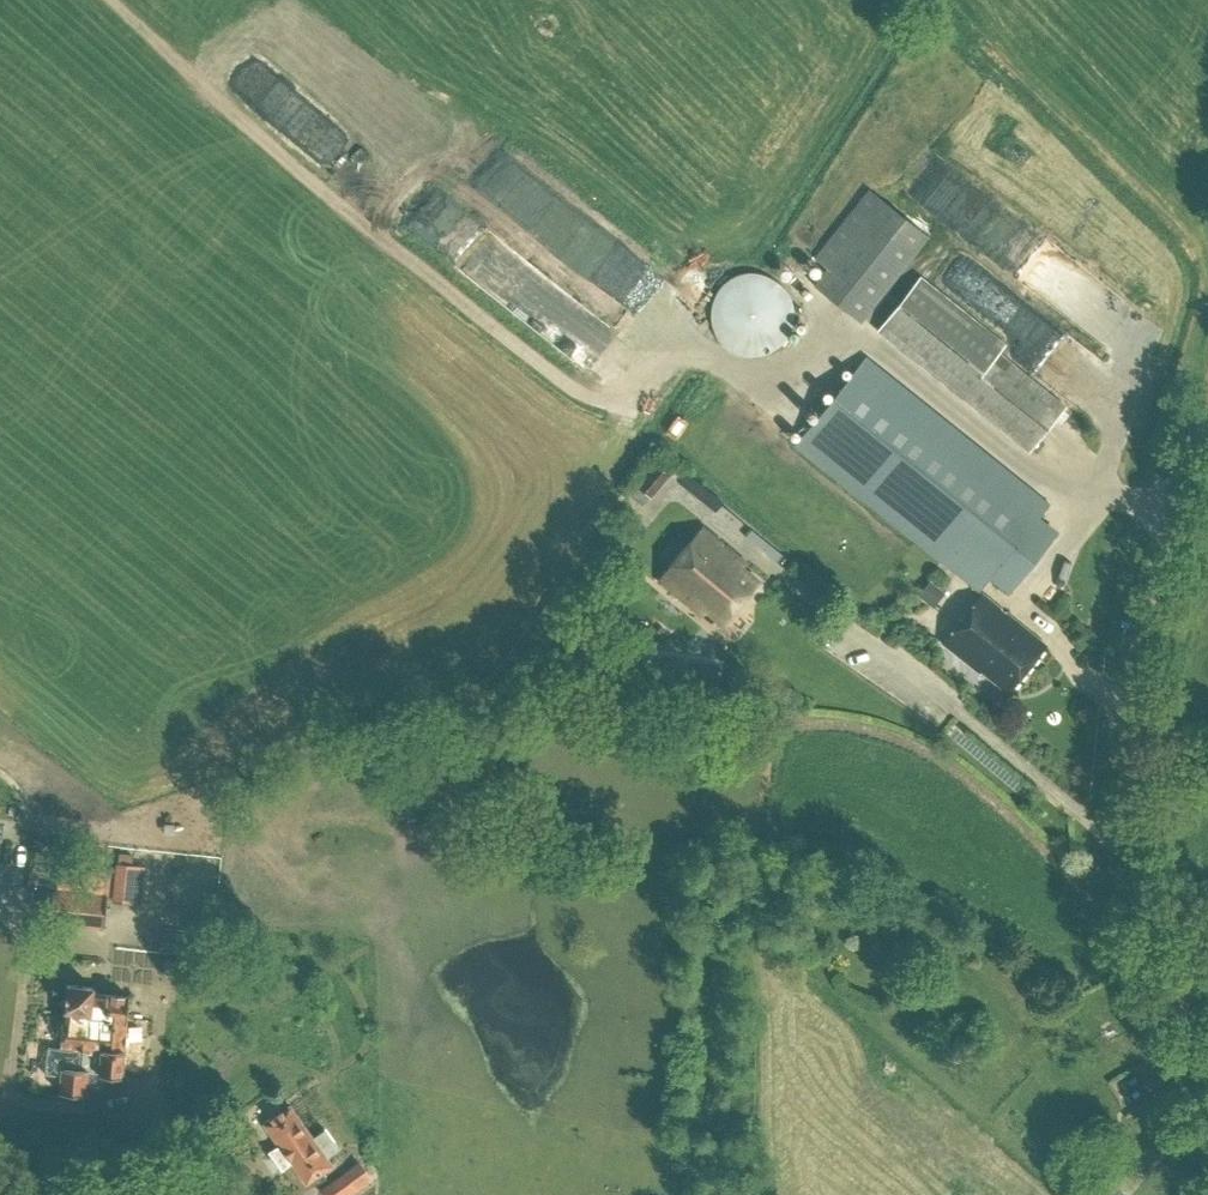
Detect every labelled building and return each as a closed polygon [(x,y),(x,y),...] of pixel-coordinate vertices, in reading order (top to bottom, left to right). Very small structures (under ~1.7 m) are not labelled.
[(531,244),(558,213),(501,162),(473,194),(531,244)] [(925,201),(940,228),(960,217),(950,198),(954,196),(949,187),(925,201)] [(814,258),(829,270),(815,287),(863,325),(932,239),(870,189),(814,258)] [(1017,236),(976,204),(956,228),(1013,273),(1022,262),(1006,250),(1017,236)] [(658,341),(684,306),(626,262),(600,297),(658,341)] [(780,348),(785,343),(789,337),(792,331),(794,324),(795,316),(794,309),(793,302),(789,296),(785,290),(780,285),(774,280),(768,277),(761,276),(754,275),(746,275),(739,277),(733,280),(727,284),(722,290),(718,295),(714,302),(713,309),(712,316),(713,323),(714,330),(717,337),(722,343),(727,348),(733,352),(739,355),(746,357),(753,358),(761,357),(768,355),(774,352),(780,348)] [(1030,451),(1066,406),(1001,354),(1008,346),(923,279),(881,332),(1030,451)] [(1049,506),(868,359),(799,445),(980,592),(991,578),(1007,591),(1056,531),(1040,518),(1049,506)] [(660,487),(643,473),(635,484),(651,497),(660,487)] [(723,625),(759,582),(743,569),(747,565),(703,528),(660,580),(703,616),(708,611),(723,625)] [(1014,689),(1049,646),(984,594),(944,643),(986,677),(990,670),(1014,689)] [(715,687),(719,662),(705,660),(701,684),(715,687)] [(137,866),(139,851),(121,850),(120,864),(137,866)] [(109,895),(111,872),(58,867),(56,890),(109,895)] [(116,908),(142,907),(140,869),(114,870),(116,908)] [(109,895),(56,890),(54,890),(51,923),(105,928),(109,895)] [(187,932),(164,930),(162,950),(185,952),(187,932)] [(124,1077),(131,998),(94,994),(94,988),(69,986),(63,1048),(48,1048),(47,1075),(62,1077),(60,1093),(87,1096),(89,1070),(101,1071),(100,1075),(110,1075),(124,1077)] [(1130,1116),(1156,1100),(1138,1071),(1112,1087),(1130,1116)] [(314,1137),(293,1107),(266,1127),(279,1146),(269,1153),(282,1170),(292,1163),(308,1186),(335,1166),(329,1157),(341,1148),(327,1128),(314,1137)] [(324,1188),(329,1194),(353,1194),(375,1179),(362,1161),(324,1188)]
